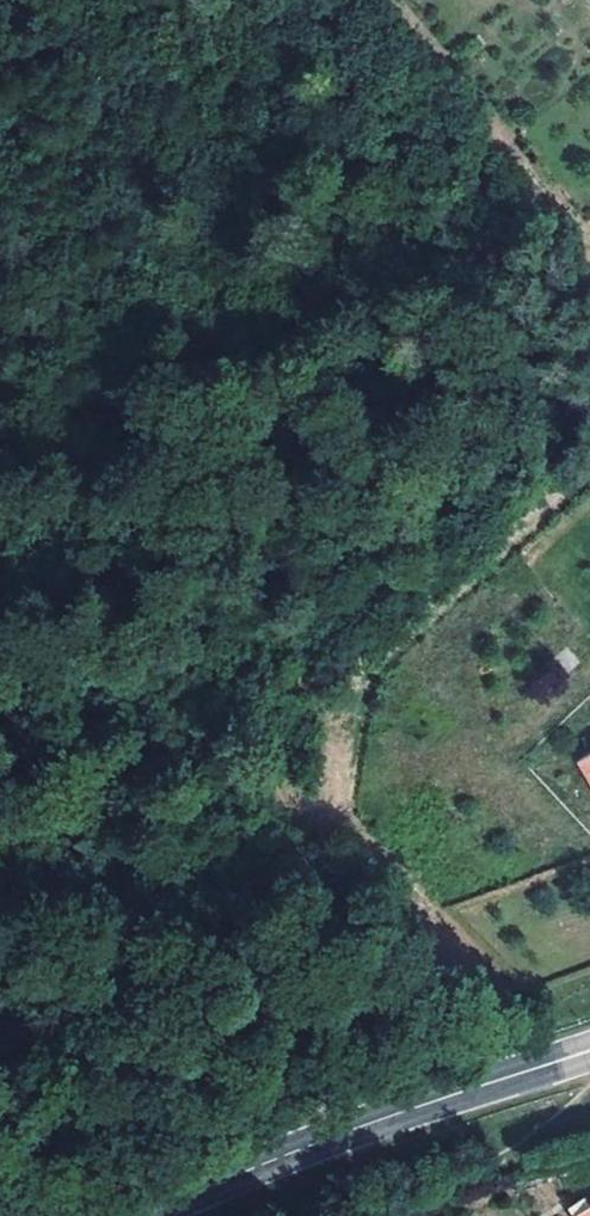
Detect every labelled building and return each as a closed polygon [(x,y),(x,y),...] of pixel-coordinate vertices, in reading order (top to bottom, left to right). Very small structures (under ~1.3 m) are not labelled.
[(581,1211),(584,1215),(589,1215),(589,1205),(581,1211)]
